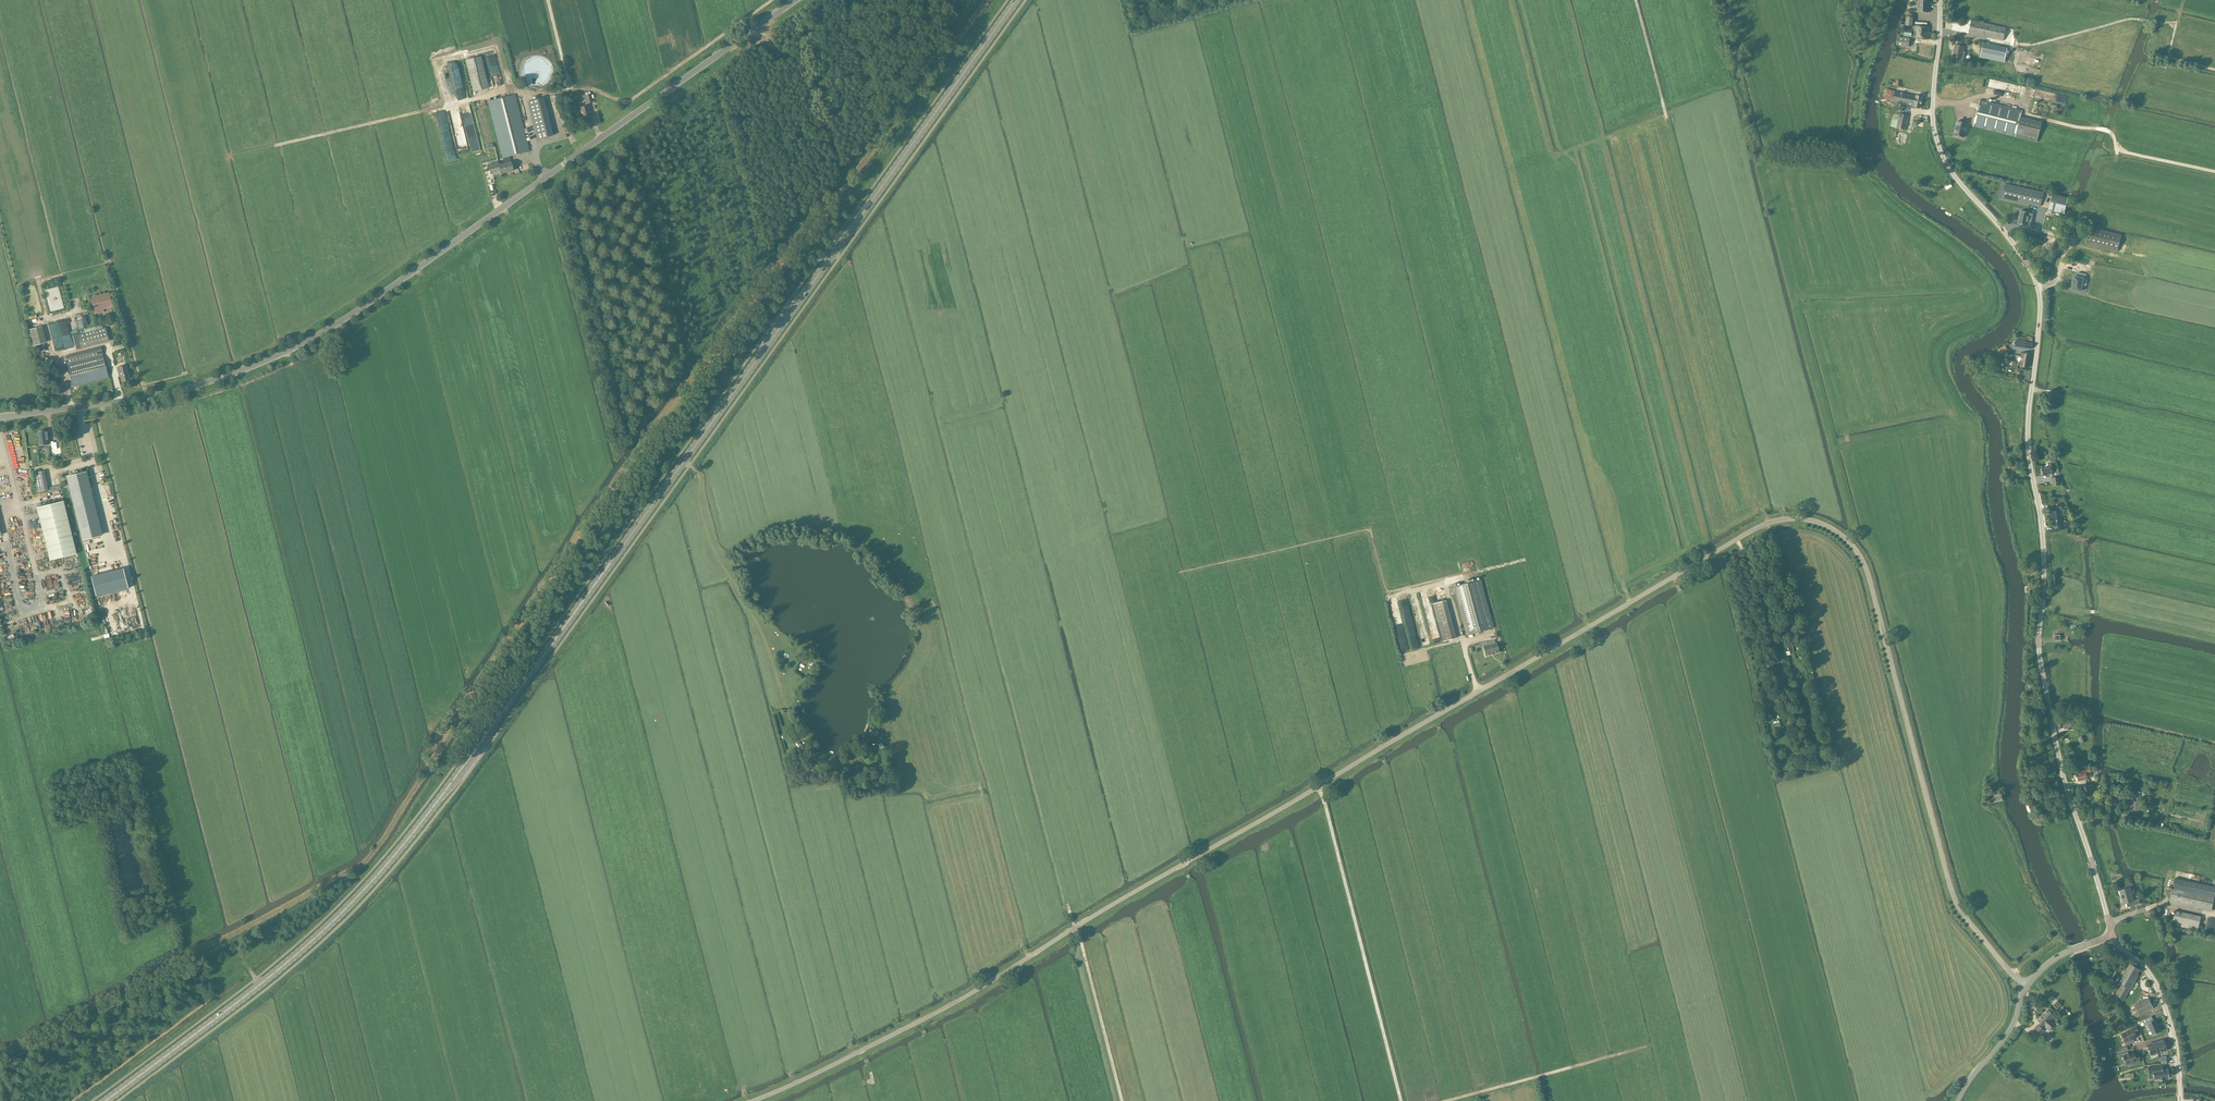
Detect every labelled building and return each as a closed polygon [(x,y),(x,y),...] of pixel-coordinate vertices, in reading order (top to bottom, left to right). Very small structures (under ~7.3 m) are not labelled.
[(1928,13),(1929,0),(1918,0),(1917,12),(1928,13)] [(1971,20),(1968,34),(2003,41),(2006,28),(1971,20)] [(1928,39),(1929,33),(1929,32),(1924,31),(1924,32),(1914,31),(1912,31),(1905,30),(1904,36),(1928,39)] [(1910,39),(1898,37),(1896,46),(1909,47),(1910,39)] [(1952,57),(1958,58),(1957,60),(1963,61),(1965,52),(1963,51),(1965,43),(1958,41),(1957,45),(1954,45),(1952,57)] [(1980,57),(2004,63),(2007,48),(1983,43),(1980,57)] [(480,56),(466,60),(473,92),(489,88),(480,56)] [(1895,91),(1892,102),(1920,108),(1922,97),(1895,91)] [(503,158),(509,156),(529,151),(515,94),(488,101),(503,158)] [(537,140),(551,136),(541,98),(528,102),(537,140)] [(1973,127),(2015,137),(2036,143),(2041,126),(2019,121),(2022,110),(1980,100),(1973,127)] [(582,119),(591,117),(588,106),(579,108),(582,119)] [(1899,114),(1895,128),(1906,130),(1909,116),(1899,114)] [(1954,135),(1964,137),(1967,124),(1957,121),(1954,135)] [(509,156),(503,158),(504,163),(499,165),(498,162),(488,165),(491,174),(501,172),(501,174),(513,171),(509,156)] [(2005,183),(2005,185),(2004,189),(2002,198),(2040,207),(2043,191),(2005,183)] [(2048,211),(2064,214),(2068,197),(2052,194),(2048,211)] [(2017,223),(2017,224),(2026,226),(2026,225),(2029,213),(2020,211),(2018,223),(2017,223)] [(2089,227),(2085,244),(2117,252),(2121,235),(2089,227)] [(2042,239),(2031,235),(2019,232),(2018,239),(2041,245),(2042,239)] [(2046,235),(2044,241),(2047,242),(2045,249),(2051,251),(2055,238),(2046,235)] [(2080,291),(2083,279),(2084,279),(2085,274),(2077,273),(2076,278),(2074,277),(2073,280),(2072,280),(2071,285),(2072,285),(2071,289),(2072,289),(2072,290),(2076,291),(2077,290),(2080,291)] [(109,292),(91,297),(95,314),(104,312),(104,310),(113,307),(109,292)] [(29,330),(33,346),(46,343),(42,327),(29,330)] [(76,349),(109,340),(106,327),(95,330),(95,327),(84,330),(85,333),(73,336),(76,349)] [(2033,343),(2025,342),(2025,341),(2016,340),(2015,347),(2024,348),(2032,349),(2033,343)] [(65,355),(68,364),(73,387),(109,378),(101,346),(65,355)] [(2000,355),(2008,351),(2005,346),(1997,350),(2000,355)] [(2031,354),(2022,353),(2020,366),(2029,367),(2031,354)] [(122,381),(130,379),(126,365),(117,367),(119,374),(120,374),(122,381)] [(47,430),(39,431),(40,445),(49,444),(47,430)] [(2052,474),(2052,472),(2055,471),(2054,467),(2053,467),(2052,462),(2049,462),(2050,467),(2042,469),(2043,475),(2052,474)] [(44,471),(34,473),(38,492),(48,490),(44,471)] [(87,472),(67,477),(82,540),(99,536),(86,483),(89,482),(87,472)] [(2051,478),(2052,486),(2060,485),(2059,477),(2051,478)] [(37,507),(50,560),(77,553),(64,501),(37,507)] [(2053,526),(2058,526),(2058,530),(2066,529),(2065,526),(2064,526),(2064,524),(2062,525),(2060,510),(2051,511),(2053,526)] [(119,548),(87,556),(92,576),(125,568),(119,548)] [(1480,580),(1454,586),(1467,635),(1492,628),(1480,580)] [(1486,646),(1483,646),(1486,656),(1491,654),(1491,655),(1494,654),(1499,652),(1496,643),(1495,643),(1494,640),(1485,643),(1486,646)] [(1789,641),(1782,643),(1782,644),(1783,644),(1785,652),(1789,651),(1791,651),(1789,641)] [(2064,729),(2072,727),(2074,726),(2073,720),(2070,721),(2069,719),(2062,722),(2064,729)] [(2082,773),(2076,774),(2078,781),(2083,780),(2084,780),(2086,780),(2086,779),(2087,779),(2086,774),(2091,773),(2090,769),(2085,770),(2081,771),(2082,773)] [(2003,801),(2001,792),(1988,795),(1990,803),(2003,801)] [(2142,801),(2125,801),(2125,814),(2141,814),(2142,801)] [(2173,885),(2169,903),(2211,912),(2214,894),(2214,893),(2214,888),(2174,879),(2173,885)] [(2123,904),(2126,903),(2127,907),(2139,904),(2138,899),(2133,901),(2130,887),(2119,890),(2123,904)] [(2172,910),(2170,923),(2196,928),(2199,915),(2172,910)] [(2115,995),(2120,997),(2126,987),(2124,986),(2132,974),(2130,973),(2131,971),(2132,972),(2134,969),(2133,968),(2134,966),(2129,964),(2118,983),(2121,984),(2115,995)] [(2126,987),(2120,997),(2124,1000),(2138,976),(2137,975),(2140,970),(2134,966),(2133,968),(2134,969),(2132,972),(2131,971),(2130,973),(2132,974),(2124,986),(2126,987)] [(2106,976),(2108,977),(2115,980),(2120,971),(2114,968),(2111,973),(2109,971),(2106,976)] [(2135,1005),(2139,1014),(2152,1008),(2148,999),(2135,1005)] [(2058,1010),(2062,1005),(2058,1000),(2053,1005),(2058,1010)] [(2050,1020),(2050,1019),(2054,1016),(2047,1010),(2038,1020),(2044,1026),(2049,1031),(2051,1029),(2052,1028),(2055,1024),(2050,1020)] [(2151,1016),(2142,1020),(2144,1025),(2147,1023),(2152,1035),(2154,1034),(2154,1035),(2159,1033),(2158,1032),(2160,1032),(2154,1020),(2153,1020),(2151,1016)] [(2038,1025),(2034,1029),(2040,1035),(2044,1030),(2038,1025)] [(2121,1034),(2126,1045),(2134,1041),(2132,1038),(2136,1036),(2135,1034),(2138,1032),(2136,1027),(2129,1030),(2130,1031),(2121,1034)] [(2148,1044),(2151,1055),(2167,1050),(2164,1040),(2148,1044)] [(2128,1052),(2123,1054),(2126,1064),(2131,1062),(2131,1064),(2140,1062),(2138,1054),(2135,1055),(2134,1053),(2128,1054),(2128,1052)] [(2161,1066),(2148,1067),(2149,1074),(2154,1073),(2154,1079),(2160,1079),(2160,1080),(2164,1079),(2164,1078),(2168,1078),(2167,1069),(2161,1070),(2161,1066)]
